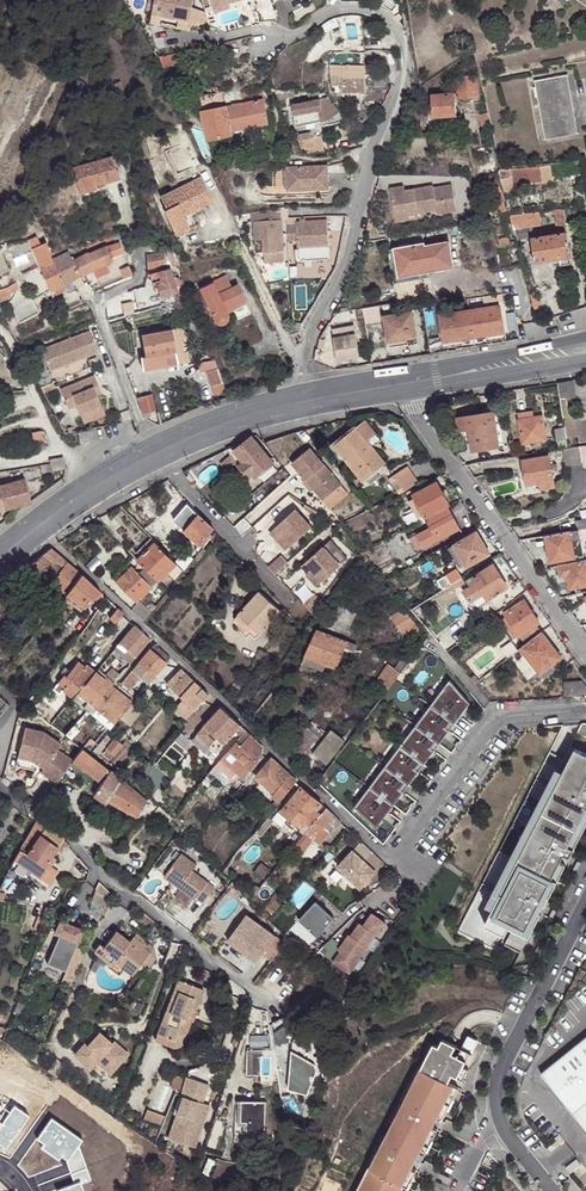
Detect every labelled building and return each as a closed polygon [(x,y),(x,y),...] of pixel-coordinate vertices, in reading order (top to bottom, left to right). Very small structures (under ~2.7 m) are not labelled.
[(150,22),(187,30),(194,0),(156,0),(150,22)] [(230,4),(228,0),(229,0),(211,0),(214,9),(230,4)] [(231,9),(230,4),(214,9),(215,13),(231,9)] [(363,52),(331,51),(332,64),(332,85),(343,85),(343,92),(367,92),(364,64),(363,52)] [(179,63),(175,53),(160,57),(165,68),(179,63)] [(563,63),(535,67),(543,127),(572,122),(563,63)] [(478,96),(478,94),(476,77),(477,76),(457,78),(458,94),(459,98),(478,96)] [(109,95),(124,89),(121,81),(106,88),(109,95)] [(225,99),(223,92),(209,94),(211,107),(221,105),(220,100),(225,99)] [(457,116),(455,94),(432,97),(434,118),(457,116)] [(264,100),(226,108),(232,131),(269,124),(264,100)] [(333,122),(341,116),(339,112),(329,100),(293,106),(297,128),(321,124),(321,125),(333,122)] [(479,127),(491,126),(485,102),(477,102),(479,127)] [(209,140),(232,135),(232,131),(226,108),(204,112),(209,140)] [(301,139),(299,139),(302,148),(306,152),(310,154),(325,151),(323,135),(313,137),(312,131),(301,134),(301,139)] [(548,176),(545,164),(525,166),(527,179),(548,176)] [(329,167),(288,168),(289,191),(329,190),(329,167)] [(98,197),(100,201),(124,195),(118,172),(77,182),(83,201),(98,197)] [(169,218),(183,211),(213,197),(199,172),(160,191),(166,204),(163,205),(169,218)] [(485,178),(486,183),(496,181),(494,175),(485,178)] [(496,181),(486,183),(495,212),(498,211),(504,209),(496,181)] [(405,193),(405,189),(404,184),(390,186),(394,210),(407,208),(407,212),(418,211),(437,208),(438,212),(443,211),(441,198),(454,196),(452,185),(434,187),(434,185),(413,188),(414,192),(405,193)] [(525,202),(545,199),(543,188),(523,190),(525,202)] [(456,209),(454,196),(441,198),(443,211),(456,209)] [(101,204),(100,201),(98,197),(83,201),(86,208),(101,204)] [(407,208),(394,210),(395,219),(408,217),(407,212),(407,208)] [(504,209),(498,211),(501,221),(502,222),(507,220),(504,209)] [(190,224),(183,211),(169,218),(175,231),(190,224)] [(283,221),(255,221),(256,239),(264,239),(264,252),(284,252),(283,221)] [(297,241),(297,249),(312,249),(329,248),(328,221),(296,222),(297,225),(288,226),(288,241),(297,241)] [(502,222),(501,221),(493,223),(498,244),(507,241),(502,222)] [(558,260),(570,257),(566,233),(531,240),(535,264),(558,260)] [(28,239),(32,248),(42,244),(38,236),(28,239)] [(38,267),(52,260),(48,241),(42,244),(32,248),(38,267)] [(123,251),(119,241),(107,247),(112,257),(123,251)] [(386,248),(391,283),(427,277),(427,269),(451,266),(448,241),(423,245),(422,242),(386,248)] [(88,253),(71,260),(79,277),(113,261),(112,257),(107,247),(107,246),(89,254),(88,253)] [(165,248),(168,265),(178,263),(172,247),(165,248)] [(148,254),(150,267),(168,265),(165,248),(153,250),(148,254)] [(18,263),(29,257),(25,249),(13,255),(18,263)] [(71,260),(68,253),(52,260),(63,284),(79,277),(71,260)] [(571,263),(570,257),(558,260),(560,266),(571,263)] [(63,284),(52,260),(38,267),(50,291),(63,284)] [(11,271),(8,265),(0,269),(0,277),(11,271)] [(135,275),(130,266),(123,270),(126,278),(135,275)] [(156,284),(160,296),(177,290),(170,267),(158,271),(160,277),(161,282),(156,284)] [(199,284),(216,318),(219,320),(223,319),(227,317),(229,313),(229,309),(226,305),(245,296),(237,279),(231,282),(226,271),(199,284)] [(16,279),(8,283),(0,285),(0,297),(11,294),(10,289),(19,286),(16,279)] [(68,293),(63,284),(50,291),(54,299),(68,293)] [(7,298),(6,298),(12,308),(32,300),(25,285),(13,290),(13,291),(13,292),(13,293),(13,294),(12,295),(12,296),(11,296),(11,297),(10,297),(9,298),(8,298),(7,298)] [(17,320),(37,311),(32,300),(12,308),(17,320)] [(501,307),(471,312),(475,337),(487,336),(505,333),(501,307)] [(386,316),(390,342),(409,339),(418,337),(414,312),(386,316)] [(475,337),(471,312),(442,317),(446,343),(465,339),(475,337)] [(347,334),(356,333),(354,320),(345,322),(344,323),(347,334)] [(294,329),(300,331),(302,324),(295,322),(294,329)] [(334,336),(347,334),(344,323),(332,325),(334,336)] [(41,347),(46,361),(49,366),(97,347),(88,326),(40,345),(41,347)] [(177,332),(143,336),(146,357),(141,357),(143,371),(162,369),(178,367),(177,362),(174,338),(177,338),(177,332)] [(299,332),(293,334),(296,342),(303,340),(299,332)] [(360,355),(356,333),(347,334),(334,336),(338,359),(360,355)] [(506,340),(505,333),(487,336),(488,342),(506,340)] [(409,339),(390,342),(391,348),(410,345),(410,343),(409,339)] [(39,364),(46,361),(41,347),(33,350),(39,364)] [(213,395),(226,390),(216,366),(203,371),(213,395)] [(92,384),(98,381),(93,371),(59,386),(68,405),(76,402),(79,409),(90,405),(100,401),(95,391),(92,384)] [(101,388),(98,381),(92,384),(95,391),(101,388)] [(566,394),(560,396),(562,411),(563,416),(570,415),(566,394)] [(153,395),(138,398),(144,414),(157,411),(153,395)] [(90,405),(79,409),(81,414),(92,410),(90,405)] [(457,418),(459,430),(470,430),(473,451),(499,447),(494,412),(457,418)] [(566,436),(570,435),(580,434),(585,433),(585,426),(584,412),(570,415),(563,416),(564,427),(566,436)] [(518,419),(521,442),(545,439),(542,415),(518,419)] [(366,442),(373,436),(363,423),(355,429),(366,442)] [(557,437),(566,438),(566,436),(564,427),(555,428),(557,437)] [(366,442),(355,429),(345,438),(347,440),(337,448),(366,482),(386,466),(366,442)] [(32,433),(34,440),(44,438),(42,431),(32,433)] [(79,434),(82,443),(93,440),(90,431),(79,434)] [(273,465),(253,438),(241,447),(235,452),(245,464),(240,467),(250,479),(254,475),(256,479),(273,465)] [(560,449),(562,449),(565,449),(568,448),(566,438),(560,438),(560,445),(560,449)] [(515,445),(516,454),(522,453),(540,451),(539,443),(515,445)] [(239,444),(226,451),(231,456),(221,464),(230,475),(240,467),(245,464),(235,452),(241,447),(239,444)] [(582,463),(580,446),(568,448),(565,449),(567,465),(582,463)] [(311,448),(293,463),(307,481),(314,489),(323,500),(342,484),(311,448)] [(553,458),(563,457),(562,449),(560,449),(553,451),(552,451),(553,458)] [(525,472),(527,485),(540,483),(554,481),(550,457),(524,462),(524,464),(525,472)] [(52,464),(43,466),(45,473),(54,471),(66,469),(64,460),(64,458),(51,460),(52,464)] [(406,492),(419,482),(408,467),(395,477),(406,492)] [(25,504),(32,502),(32,501),(26,480),(0,487),(0,511),(25,504)] [(307,481),(305,482),(312,491),(314,489),(307,481)] [(540,483),(541,487),(541,490),(555,488),(554,481),(540,483)] [(448,505),(450,505),(438,483),(413,495),(415,498),(423,512),(425,516),(426,517),(448,505)] [(341,485),(323,500),(330,509),(349,494),(341,485)] [(423,512),(415,498),(409,501),(416,515),(423,512)] [(322,514),(307,504),(304,507),(317,519),(322,514)] [(460,528),(448,505),(426,517),(430,526),(417,533),(409,538),(416,551),(460,528)] [(297,511),(271,534),(278,542),(284,536),(293,546),(313,530),(297,511)] [(399,520),(404,529),(419,520),(415,511),(399,520)] [(200,516),(197,513),(180,531),(190,541),(192,539),(185,532),(200,516)] [(214,530),(200,516),(185,532),(192,539),(200,546),(214,530)] [(543,553),(550,552),(552,562),(585,555),(580,528),(579,529),(547,535),(538,537),(538,541),(540,541),(543,553)] [(454,546),(464,564),(467,568),(489,554),(476,531),(453,545),(454,546)] [(284,536),(278,542),(286,552),(293,546),(284,536)] [(152,538),(135,555),(140,560),(157,543),(152,538)] [(187,544),(198,554),(203,549),(200,546),(192,539),(190,541),(187,544)] [(349,560),(332,541),(302,567),(308,574),(313,571),(323,583),(349,560)] [(165,573),(176,583),(186,572),(181,568),(176,562),(157,543),(140,560),(145,565),(158,578),(159,579),(165,573)] [(459,567),(464,564),(454,546),(449,549),(459,567)] [(50,549),(29,565),(54,582),(67,563),(50,549)] [(179,558),(176,562),(181,568),(186,563),(188,565),(192,559),(185,553),(179,558)] [(557,565),(559,577),(565,576),(567,585),(568,591),(585,587),(585,559),(557,565)] [(114,577),(118,582),(132,566),(128,562),(114,577)] [(67,595),(81,575),(67,563),(54,582),(61,586),(58,589),(67,595)] [(145,565),(138,572),(132,566),(118,582),(137,600),(158,578),(145,565)] [(498,595),(508,589),(493,566),(473,578),(477,583),(483,593),(489,601),(498,595)] [(451,586),(462,579),(457,570),(446,577),(451,586)] [(323,583),(313,571),(308,574),(306,576),(316,588),(323,583)] [(18,574),(3,586),(9,593),(24,581),(18,574)] [(84,608),(99,591),(81,575),(67,595),(84,608)] [(565,576),(559,577),(559,582),(562,586),(567,585),(565,576)] [(483,593),(477,583),(464,591),(470,601),(473,599),(483,593)] [(506,605),(521,594),(513,584),(508,589),(498,595),(506,605)] [(278,615),(280,613),(260,593),(237,617),(258,635),(278,615)] [(479,607),(489,601),(483,593),(473,599),(479,607)] [(67,595),(65,598),(82,610),(84,608),(67,595)] [(132,610),(144,622),(151,613),(139,602),(132,610)] [(335,602),(323,626),(347,636),(358,613),(335,602)] [(525,602),(522,602),(504,613),(508,621),(504,624),(509,632),(513,629),(517,636),(501,649),(508,658),(519,649),(541,633),(536,625),(537,624),(537,620),(525,602)] [(112,624),(122,614),(114,605),(103,616),(112,624)] [(293,616),(285,608),(280,613),(278,615),(286,623),(293,616)] [(417,624),(405,608),(394,616),(405,632),(411,628),(417,624)] [(258,635),(237,617),(233,620),(254,639),(258,635)] [(415,634),(421,629),(417,624),(411,628),(415,634)] [(136,656),(150,640),(134,626),(120,643),(136,656)] [(337,667),(342,656),(350,659),(354,651),(356,651),(358,647),(347,642),(319,630),(306,656),(304,663),(323,670),(326,664),(337,667)] [(553,672),(550,668),(561,660),(541,632),(541,633),(519,649),(543,679),(553,672)] [(131,663),(136,656),(120,643),(115,650),(128,661),(131,663)] [(154,644),(149,650),(162,661),(166,657),(154,644)] [(139,662),(156,676),(166,664),(162,661),(149,650),(139,662)] [(395,670),(401,674),(412,660),(406,655),(395,670)] [(117,673),(121,675),(131,663),(128,661),(117,673)] [(132,670),(149,685),(156,676),(139,662),(132,670)] [(69,685),(79,694),(96,674),(87,666),(86,669),(79,663),(73,669),(69,675),(67,673),(63,678),(70,684),(69,685)] [(69,675),(73,669),(68,665),(64,670),(67,673),(69,675)] [(387,692),(388,692),(401,674),(395,670),(389,665),(375,682),(380,688),(387,692)] [(100,667),(98,671),(107,678),(109,675),(100,667)] [(173,690),(187,674),(181,669),(167,685),(173,690)] [(113,683),(121,675),(117,673),(114,670),(109,675),(107,678),(113,683)] [(123,681),(139,696),(149,685),(132,670),(123,681)] [(79,694),(97,709),(113,689),(96,674),(79,694)] [(194,711),(204,700),(197,694),(202,689),(187,674),(173,690),(194,711)] [(79,694),(69,685),(70,684),(63,678),(59,683),(60,684),(65,689),(64,691),(74,700),(79,694)] [(469,702),(447,678),(353,803),(376,824),(469,702)] [(131,698),(135,701),(139,696),(123,681),(119,687),(131,698)] [(585,697),(585,691),(581,683),(562,685),(563,698),(585,697)] [(64,691),(65,689),(60,684),(57,688),(62,693),(64,691)] [(112,722),(115,724),(124,714),(132,705),(129,702),(113,689),(97,709),(112,722)] [(97,709),(79,694),(74,700),(93,715),(93,714),(97,709)] [(0,698),(0,715),(8,705),(0,698)] [(132,705),(124,714),(131,720),(140,711),(132,705)] [(176,711),(181,715),(185,709),(181,705),(176,711)] [(241,726),(222,708),(206,727),(224,745),(241,726)] [(107,727),(112,722),(97,709),(93,714),(107,727)] [(313,718),(295,739),(309,751),(327,730),(313,718)] [(53,725),(72,740),(83,727),(77,723),(71,729),(59,719),(53,725)] [(107,730),(110,732),(115,724),(112,722),(107,727),(106,729),(107,730)] [(578,732),(585,737),(585,722),(582,723),(578,732)] [(247,732),(241,726),(224,745),(230,752),(237,744),(247,732)] [(26,727),(19,752),(33,756),(45,765),(40,772),(55,784),(68,766),(72,761),(57,749),(60,745),(44,733),(26,727)] [(224,745),(206,727),(198,735),(199,735),(212,748),(218,753),(222,756),(224,759),(230,752),(224,745)] [(332,765),(351,741),(334,728),(315,750),(332,765)] [(100,743),(106,737),(110,732),(107,730),(96,743),(98,745),(100,743)] [(261,746),(251,737),(247,732),(237,744),(230,752),(224,759),(222,760),(245,780),(253,769),(257,763),(260,760),(261,746)] [(94,752),(98,755),(110,741),(106,737),(100,743),(98,745),(94,752)] [(90,756),(94,752),(98,745),(96,743),(91,739),(82,749),(90,756)] [(114,755),(121,746),(114,740),(108,749),(114,755)] [(569,743),(558,766),(488,906),(480,921),(501,932),(505,924),(509,925),(525,933),(537,910),(530,907),(534,899),(542,903),(563,861),(556,857),(560,850),(567,853),(585,815),(585,801),(585,800),(585,799),(585,781),(584,780),(585,776),(585,751),(569,743)] [(129,754),(121,746),(114,755),(110,760),(117,766),(129,754)] [(218,753),(212,748),(208,754),(213,758),(218,753)] [(107,770),(90,756),(82,749),(75,756),(74,760),(81,767),(98,780),(104,774),(107,770)] [(320,782),(332,765),(315,750),(301,766),(320,782)] [(15,765),(40,772),(45,765),(33,756),(19,752),(15,765)] [(81,767),(74,760),(68,766),(77,773),(81,767)] [(245,780),(222,760),(218,766),(240,785),(242,783),(241,782),(245,780)] [(280,805),(297,782),(286,773),(273,760),(253,783),(280,805)] [(488,906),(558,766),(551,763),(481,902),(488,906)] [(108,801),(120,780),(110,772),(106,776),(93,795),(106,804),(108,801)] [(137,817),(146,801),(120,780),(108,801),(137,817)] [(272,814),(280,805),(253,783),(245,792),(267,810),(272,814)] [(301,789),(290,804),(287,803),(279,814),(287,820),(285,825),(292,831),(295,827),(305,835),(307,833),(327,809),(301,789)] [(150,808),(153,804),(148,799),(146,801),(137,817),(140,819),(142,821),(150,808)] [(150,808),(169,825),(173,821),(153,804),(150,808)] [(304,851),(314,839),(320,844),(329,833),(334,827),(335,828),(341,822),(335,817),(327,809),(307,833),(305,835),(297,845),(304,851)] [(252,829),(257,833),(268,819),(262,816),(252,829)] [(257,833),(255,835),(260,840),(273,824),(271,822),(268,819),(257,833)] [(55,854),(64,840),(39,821),(33,828),(18,858),(23,862),(21,865),(42,879),(51,867),(57,859),(53,856),(55,854)] [(362,841),(353,850),(376,872),(385,862),(362,841)] [(376,872),(353,850),(338,867),(361,888),(376,872)] [(181,854),(164,877),(194,900),(196,898),(203,903),(214,889),(191,872),(196,866),(181,854)] [(51,867),(42,879),(50,885),(58,872),(51,867)] [(12,884),(4,880),(1,886),(0,890),(8,893),(12,884)] [(248,895),(252,899),(261,889),(256,885),(248,895)] [(112,899),(97,887),(91,902),(90,910),(91,916),(95,921),(102,922),(112,899)] [(272,917),(284,903),(276,897),(264,910),(272,917)] [(319,899),(302,917),(320,934),(335,918),(326,910),(328,908),(319,899)] [(337,915),(328,908),(326,910),(335,918),(337,915)] [(40,914),(34,927),(41,930),(44,923),(43,922),(45,917),(40,914)] [(386,923),(373,914),(364,926),(360,923),(351,936),(350,935),(339,950),(341,952),(334,962),(350,974),(368,948),(367,947),(375,935),(377,936),(386,923)] [(248,915),(231,936),(252,953),(249,956),(258,963),(277,937),(248,915)] [(87,929),(64,919),(58,932),(66,936),(63,943),(59,941),(49,962),(67,971),(87,929)] [(525,933),(509,925),(504,934),(521,942),(525,933)] [(152,955),(143,949),(140,946),(142,943),(136,938),(132,943),(118,932),(106,947),(102,944),(97,950),(97,951),(97,952),(116,968),(119,964),(134,977),(152,955)] [(231,936),(228,940),(249,956),(252,953),(231,936)] [(198,964),(182,951),(178,961),(192,973),(198,964)] [(188,1037),(194,1039),(199,1026),(204,1028),(212,1006),(183,996),(164,1052),(180,1057),(188,1037)] [(102,1057),(98,1061),(107,1069),(124,1050),(112,1039),(110,1041),(98,1031),(87,1044),(84,1041),(73,1053),(88,1066),(95,1058),(99,1054),(102,1057)] [(400,1189),(397,1187),(403,1176),(406,1178),(412,1167),(404,1163),(408,1155),(416,1159),(422,1148),(418,1146),(423,1135),(427,1137),(433,1126),(425,1122),(429,1114),(437,1118),(443,1106),(439,1105),(444,1094),(448,1096),(454,1085),(448,1082),(453,1074),(463,1080),(469,1069),(463,1066),(476,1039),(468,1035),(461,1048),(455,1045),(442,1039),(438,1047),(433,1044),(370,1168),(358,1190),(399,1190),(400,1189)] [(541,1071),(585,1128),(585,1035),(541,1071)] [(186,1059),(194,1039),(188,1037),(180,1057),(186,1059)] [(271,1077),(271,1052),(247,1052),(247,1077),(271,1077)] [(308,1092),(314,1057),(292,1053),(286,1088),(308,1092)] [(56,1058),(48,1071),(56,1077),(65,1064),(56,1058)] [(174,1074),(171,1087),(182,1090),(185,1077),(174,1074)] [(208,1082),(186,1074),(185,1077),(182,1090),(181,1093),(184,1094),(175,1121),(182,1124),(186,1131),(182,1140),(194,1144),(209,1103),(197,1098),(199,1093),(204,1094),(208,1082)] [(64,1082),(71,1087),(74,1084),(66,1079),(64,1082)] [(459,1088),(454,1085),(448,1096),(444,1094),(439,1105),(443,1106),(448,1109),(459,1088)] [(247,1140),(254,1140),(263,1140),(263,1102),(239,1102),(239,1122),(244,1123),(244,1140),(247,1140)] [(6,1150),(29,1118),(14,1107),(10,1112),(0,1106),(0,1146),(6,1150)] [(161,1125),(165,1116),(147,1108),(143,1117),(161,1125)] [(429,1114),(425,1122),(433,1126),(437,1118),(429,1114)] [(83,1142),(52,1119),(38,1138),(35,1139),(18,1165),(28,1177),(64,1166),(59,1162),(62,1158),(67,1161),(68,1162),(79,1147),(83,1142)] [(182,1124),(175,1121),(169,1136),(182,1140),(186,1131),(182,1124)] [(438,1129),(433,1126),(427,1137),(423,1135),(418,1146),(422,1148),(427,1150),(438,1129)] [(79,1147),(68,1162),(67,1161),(71,1173),(87,1168),(79,1147)] [(416,1159),(408,1155),(404,1163),(412,1167),(416,1159)] [(412,1167),(406,1178),(403,1176),(397,1187),(400,1189),(405,1190),(406,1190),(417,1170),(412,1167)] [(87,1168),(71,1173),(75,1185),(81,1183),(82,1185),(92,1181),(87,1168)] [(81,1183),(75,1185),(55,1190),(84,1190),(82,1185),(81,1183)]
